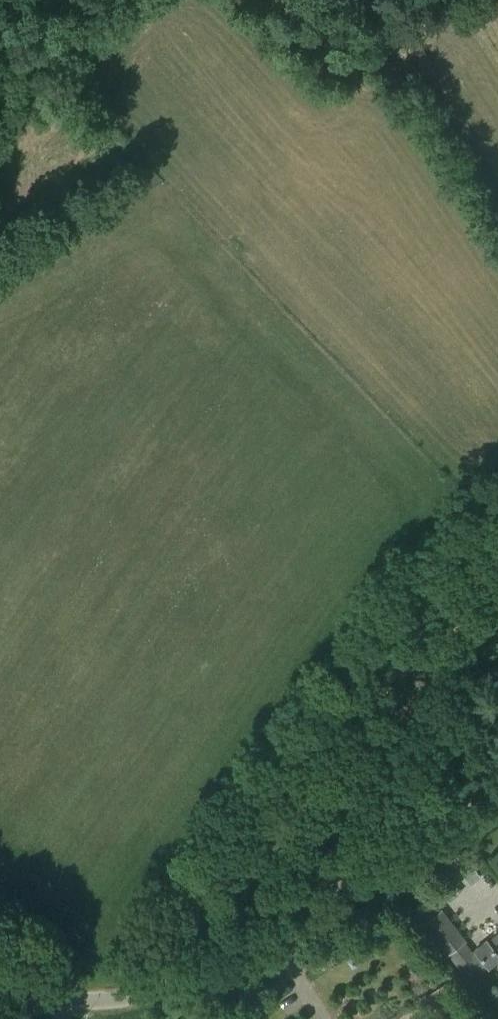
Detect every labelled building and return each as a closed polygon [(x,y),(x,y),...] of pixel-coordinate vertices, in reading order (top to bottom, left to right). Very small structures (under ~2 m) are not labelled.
[(422,925),(445,954),(447,953),(469,980),(469,979),(481,971),(486,966),(488,968),(497,960),(497,957),(497,933),(487,942),(487,943),(485,941),(473,950),(475,952),(472,954),(462,942),(463,940),(440,910),(422,925)] [(352,956),(347,959),(352,967),(357,964),(352,956)] [(279,965),(261,971),(269,997),(287,991),(279,965)]
